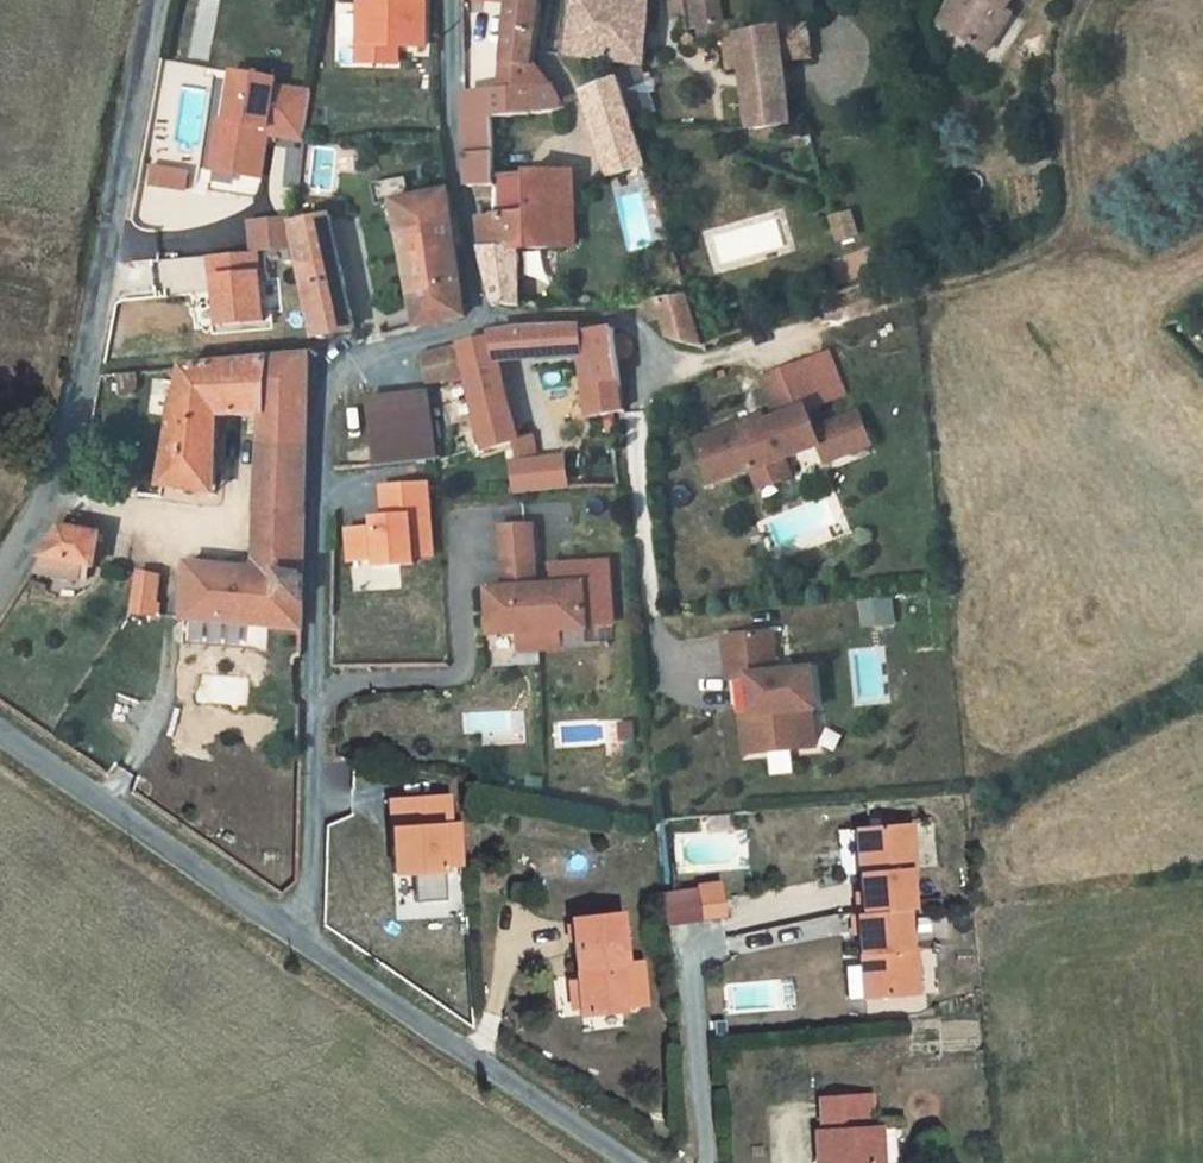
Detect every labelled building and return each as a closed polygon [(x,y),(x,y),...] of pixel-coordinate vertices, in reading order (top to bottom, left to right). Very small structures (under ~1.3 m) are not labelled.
[(434,0),(358,0),(358,65),(404,66),(404,48),(434,48),(434,0)] [(506,49),(505,61),(501,91),(552,87),(535,64),(544,0),(511,0),(506,49)] [(574,33),(562,32),(559,54),(571,55),(615,62),(643,65),(646,65),(652,0),(579,0),(574,33)] [(672,18),(683,16),(681,0),(670,0),(672,18)] [(691,42),(725,36),(723,21),(721,0),(686,0),(691,42)] [(940,23),(946,27),(963,0),(955,0),(940,23)] [(946,27),(987,52),(1012,13),(1006,9),(1012,0),(963,0),(946,27)] [(737,19),(723,21),(725,36),(739,33),(737,19)] [(780,31),(779,25),(739,33),(743,68),(750,129),(790,125),(783,62),(780,31)] [(807,28),(780,31),(783,62),(811,59),(807,28)] [(743,68),(739,35),(725,38),(728,71),(743,68)] [(506,49),(497,48),(496,61),(505,61),(506,49)] [(643,65),(615,62),(620,79),(628,102),(633,118),(656,112),(651,93),(657,91),(652,73),(646,74),(643,65)] [(276,87),(278,79),(235,73),(228,122),(224,149),(242,152),(238,175),(263,178),(268,144),(264,143),(265,134),(269,134),(306,140),(313,92),(276,87)] [(620,79),(585,93),(592,112),(628,102),(620,79)] [(532,114),(532,89),(501,91),(474,93),(476,116),(463,117),(467,157),(467,166),(491,164),(491,194),(477,195),(479,216),(530,211),(529,171),(532,114)] [(628,102),(592,112),(600,139),(636,129),(633,118),(628,102)] [(228,122),(220,121),(213,171),(221,172),(238,175),(242,152),(224,149),(228,122)] [(648,167),(636,129),(600,139),(611,177),(648,167)] [(151,184),(189,190),(193,170),(154,164),(151,184)] [(563,171),(529,171),(530,211),(479,216),(482,247),(481,247),(495,305),(520,305),(520,303),(520,299),(519,249),(564,248),(563,171)] [(575,247),(573,171),(563,171),(564,248),(575,247)] [(415,258),(426,325),(465,317),(449,191),(394,200),(405,260),(415,258)] [(861,235),(854,212),(837,217),(844,240),(861,235)] [(355,329),(331,216),(294,224),(315,338),(352,330),(355,329)] [(415,258),(405,260),(417,327),(426,325),(415,258)] [(688,300),(659,303),(663,319),(669,339),(703,348),(688,300)] [(659,303),(644,305),(648,321),(663,319),(659,303)] [(511,405),(500,360),(582,354),(590,418),(624,411),(616,341),(620,340),(621,336),(621,330),(615,328),(583,332),(582,328),(522,330),(501,334),(461,344),(482,444),(484,451),(513,443),(521,441),(511,405)] [(459,344),(422,354),(427,385),(466,375),(459,344)] [(257,569),(255,624),(279,626),(277,651),(302,653),(310,356),(186,367),(162,485),(207,491),(211,416),(264,413),(257,569)] [(821,404),(805,363),(763,380),(779,419),(766,424),(765,424),(767,430),(754,435),(750,423),(698,442),(713,483),(752,468),(760,489),(791,477),(785,460),(821,446),(825,457),(851,446),(841,421),(817,431),(808,409),(821,404)] [(435,456),(428,391),(369,398),(377,462),(435,456)] [(841,421),(851,446),(825,457),(827,463),(872,445),(861,413),(841,421)] [(216,492),(220,416),(211,416),(207,491),(216,492)] [(750,423),(754,435),(767,430),(765,424),(766,424),(764,416),(750,423)] [(348,527),(348,567),(436,565),(435,481),(382,482),(382,526),(348,527)] [(489,590),(488,590),(491,634),(518,632),(539,631),(560,630),(587,628),(585,583),(537,586),(533,524),(501,526),(505,588),(489,590)] [(100,534),(61,527),(34,569),(77,578),(79,563),(94,567),(100,534)] [(257,569),(189,563),(184,618),(187,619),(254,624),(255,624),(257,569)] [(156,616),(161,579),(138,574),(131,614),(156,616)] [(254,624),(187,619),(185,640),(252,645),(254,624)] [(560,630),(539,631),(540,649),(560,648),(560,630)] [(539,631),(518,632),(519,650),(540,649),(539,631)] [(772,632),(724,638),(728,679),(749,677),(753,715),(758,753),(803,749),(799,711),(811,709),(817,709),(813,669),(776,672),(772,632)] [(799,711),(803,749),(815,747),(811,709),(799,711)] [(741,716),(746,754),(758,753),(753,715),(741,716)] [(449,793),(391,796),(397,884),(413,883),(414,901),(456,899),(449,793)] [(910,824),(862,828),(866,873),(860,873),(864,913),(906,909),(912,909),(909,870),(913,869),(910,824)] [(862,828),(856,829),(860,873),(866,873),(862,828)] [(697,884),(701,920),(728,917),(723,881),(697,884)] [(910,948),(906,909),(864,913),(857,913),(861,953),(867,953),(870,997),(918,993),(913,948),(910,948)] [(620,912),(571,918),(578,982),(581,1009),(582,1016),(624,1011),(624,1008),(647,1005),(641,963),(625,964),(620,912)] [(867,953),(861,953),(865,998),(870,997),(867,953)] [(578,982),(569,983),(572,1010),(581,1009),(578,982)] [(820,1098),(822,1130),(815,1131),(817,1156),(829,1155),(830,1162),(882,1162),(879,1127),(873,1127),(871,1096),(856,1097),(856,1095),(820,1098)]
